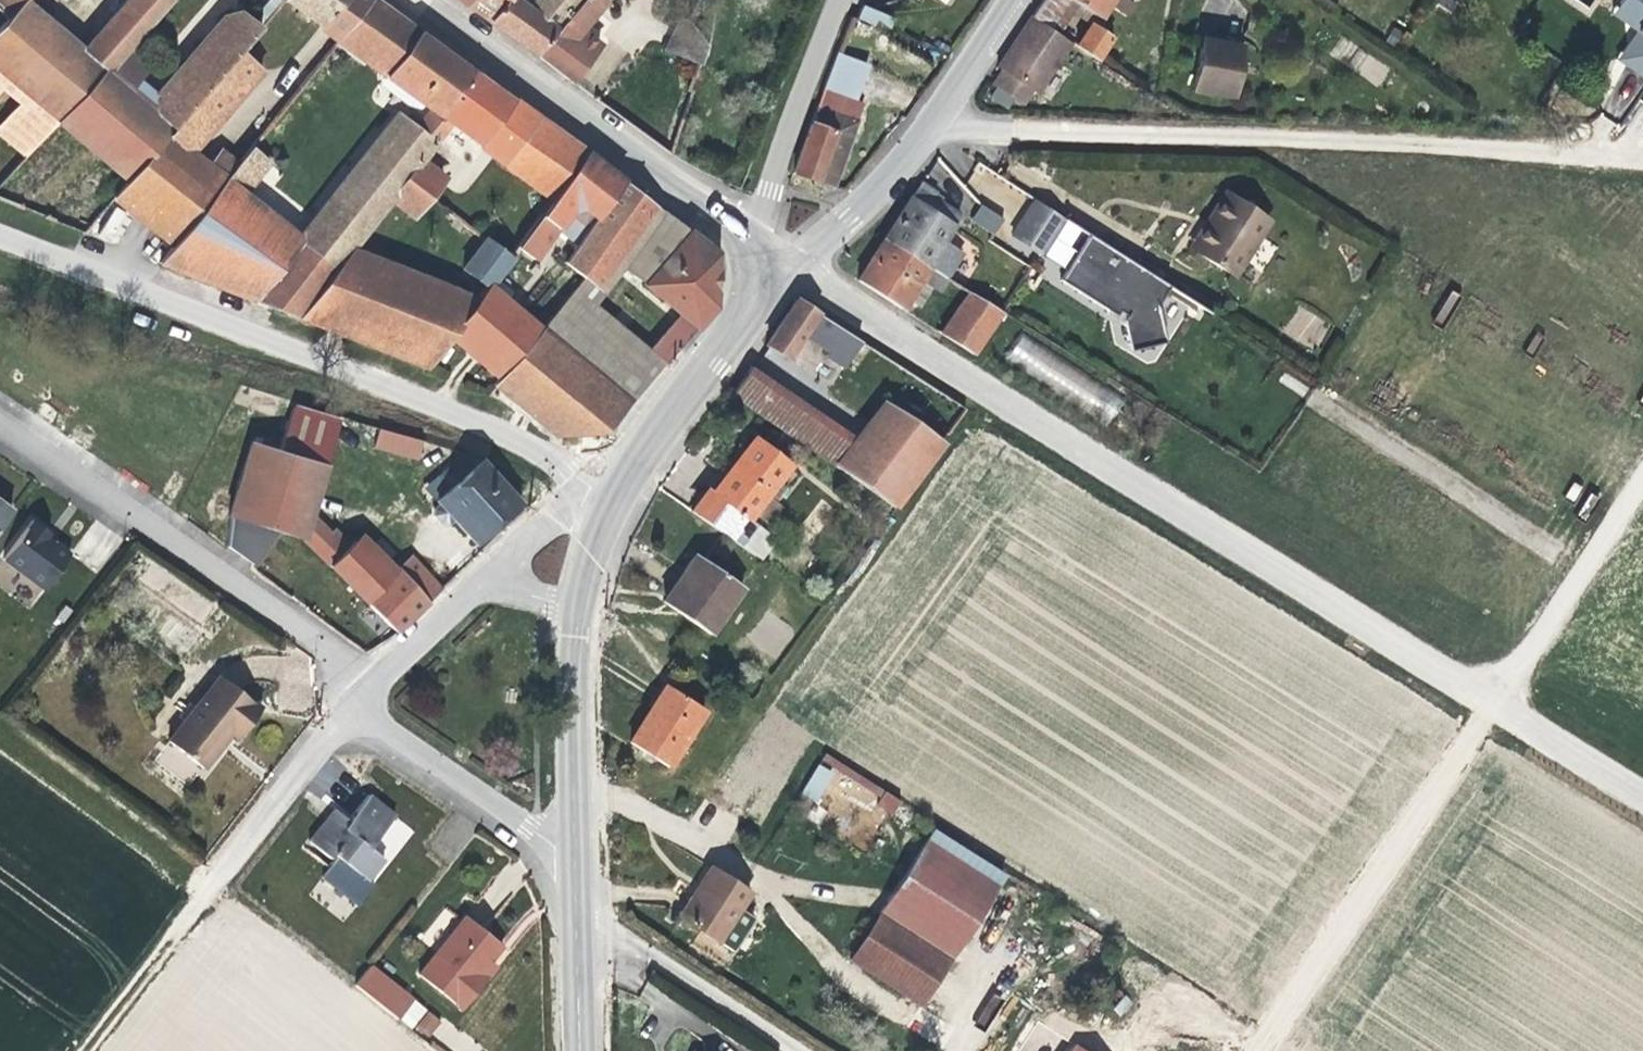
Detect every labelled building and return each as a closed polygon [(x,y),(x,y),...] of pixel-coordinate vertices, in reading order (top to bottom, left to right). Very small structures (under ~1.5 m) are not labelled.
[(58,124),(107,71),(132,43),(160,13),(172,0),(127,0),(81,50),(48,22),(24,2),(8,21),(0,29),(0,75),(9,83),(26,97),(58,124)] [(8,21),(24,2),(26,0),(0,0),(0,14),(8,21)] [(48,22),(55,13),(40,0),(26,0),(24,2),(48,22)] [(160,13),(175,25),(199,0),(172,0),(160,13)] [(283,0),(268,0),(249,22),(258,30),(283,0)] [(339,38),(371,0),(287,0),(339,38)] [(375,0),(371,0),(339,38),(335,42),(383,77),(418,31),(375,0)] [(491,22),(508,0),(476,0),(470,7),(477,12),(491,22)] [(579,0),(535,0),(529,8),(518,0),(508,0),(491,22),(535,54),(579,0)] [(570,80),(599,44),(580,30),(591,17),(604,1),(603,0),(579,0),(535,54),(570,80)] [(1028,18),(1048,30),(1063,9),(1069,0),(1040,0),(1028,18)] [(1089,26),(1090,24),(1093,25),(1098,18),(1071,0),(1069,0),(1063,9),(1089,26)] [(1098,18),(1108,5),(1126,16),(1134,4),(1128,0),(1071,0),(1098,18)] [(1612,15),(1637,32),(1617,60),(1642,78),(1642,0),(1622,0),(1612,15)] [(863,5),(858,20),(891,30),(895,15),(863,5)] [(251,38),(258,30),(249,22),(239,14),(225,16),(157,97),(160,101),(152,110),(174,127),(251,38)] [(1015,39),(996,67),(1004,73),(995,86),(1021,104),(1032,90),(1036,93),(1071,44),(1048,30),(1028,18),(1015,39)] [(665,50),(700,65),(706,47),(691,24),(680,21),(665,50)] [(1076,46),(1097,59),(1111,36),(1093,25),(1090,24),(1089,26),(1076,46)] [(159,265),(300,320),(355,248),(391,199),(420,162),(437,141),(449,126),(438,117),(472,71),(418,31),(383,77),(427,110),(413,127),(403,120),(321,225),(331,233),(314,257),(298,245),(300,243),(295,239),(242,196),(267,164),(250,150),(239,164),(224,182),(173,246),(159,265)] [(1237,92),(1245,41),(1225,38),(1205,34),(1196,86),(1237,92)] [(174,127),(168,136),(191,155),(274,58),(251,38),(174,127)] [(132,43),(107,71),(131,92),(147,73),(136,63),(143,55),(132,43)] [(1347,68),(1382,85),(1391,67),(1356,49),(1347,68)] [(864,61),(837,52),(825,86),(852,96),(864,61)] [(58,124),(128,183),(168,136),(174,127),(152,110),(131,92),(107,71),(58,124)] [(524,108),(472,71),(438,117),(449,126),(437,141),(450,151),(463,135),(553,201),(585,152),(524,108)] [(1,91),(9,83),(0,75),(0,93),(1,91)] [(1,91),(18,106),(26,97),(9,83),(1,91)] [(25,160),(58,124),(26,97),(18,106),(0,127),(0,138),(25,160)] [(817,106),(795,171),(834,187),(847,154),(854,136),(835,128),(840,115),(817,106)] [(321,225),(403,120),(393,112),(295,239),(300,243),(298,245),(314,257),(331,233),(321,225)] [(835,128),(854,136),(859,123),(840,115),(835,128)] [(114,199),(173,246),(224,182),(206,167),(191,155),(168,136),(128,183),(114,199)] [(206,167),(224,182),(239,164),(221,149),(206,167)] [(603,166),(585,152),(553,201),(520,246),(536,259),(570,212),(581,209),(595,219),(621,180),(603,166)] [(420,162),(391,199),(414,217),(444,181),(420,162)] [(654,205),(621,180),(595,219),(564,265),(597,289),(654,205)] [(1195,249),(1236,275),(1271,220),(1226,192),(1209,219),(1213,222),(1195,249)] [(928,197),(922,206),(953,227),(959,218),(943,207),(928,197)] [(901,215),(885,239),(928,266),(953,227),(922,206),(911,199),(901,215)] [(1067,218),(1042,202),(1019,237),(1042,254),(1067,218)] [(995,234),(1004,217),(980,204),(971,221),(995,234)] [(663,213),(654,205),(597,289),(606,296),(625,268),(663,213)] [(645,284),(688,233),(663,213),(625,268),(645,284)] [(1209,219),(1191,247),(1195,249),(1213,222),(1209,219)] [(651,349),(667,362),(715,307),(716,277),(717,255),(688,233),(645,284),(680,315),(651,349)] [(1158,307),(1172,285),(1091,233),(1062,278),(1107,307),(1125,319),(1130,342),(1139,347),(1160,343),(1166,334),(1158,307)] [(464,270),(489,288),(490,286),(511,258),(486,239),(464,270)] [(858,280),(904,309),(914,294),(923,280),(941,292),(951,281),(928,266),(885,239),(858,280)] [(490,286),(509,303),(539,261),(536,259),(520,246),(511,258),(490,286)] [(300,320),(428,370),(451,340),(482,298),(355,248),(300,320)] [(967,291),(1002,312),(1014,295),(963,263),(951,281),(967,291)] [(499,381),(542,331),(509,303),(490,286),(489,288),(482,298),(451,340),(499,381)] [(542,331),(629,405),(667,362),(651,349),(599,305),(589,297),(577,288),(542,331)] [(606,296),(597,289),(589,297),(599,305),(606,296)] [(939,331),(973,353),(1002,312),(967,291),(939,331)] [(844,371),(862,343),(797,301),(768,344),(788,358),(805,334),(821,345),(830,351),(826,359),(844,371)] [(494,386),(558,439),(602,435),(629,405),(542,331),(499,381),(494,386)] [(1101,384),(1021,332),(1003,358),(1080,410),(1101,384)] [(731,396),(838,468),(857,442),(751,368),(731,396)] [(894,507),(942,441),(886,404),(857,442),(838,468),(894,507)] [(281,452),(327,466),(341,421),(292,406),(281,452)] [(423,444),(379,430),(374,447),(418,460),(423,444)] [(328,567),(364,601),(390,577),(355,542),(350,546),(334,531),(331,534),(311,515),(327,466),(281,452),(252,443),(228,519),(230,520),(277,533),(304,541),(328,567)] [(699,519),(757,559),(771,537),(751,523),(788,469),(749,443),(731,471),(699,519)] [(520,503),(479,460),(464,456),(440,478),(450,490),(430,508),(444,522),(449,517),(475,545),(500,522),(520,503)] [(14,507),(0,497),(0,526),(14,507)] [(49,532),(32,519),(3,558),(42,589),(69,554),(54,542),(52,544),(49,542),(45,538),(49,532)] [(97,565),(119,539),(97,520),(75,547),(97,565)] [(252,568),(277,533),(230,520),(226,549),(252,568)] [(739,588),(689,553),(665,591),(657,603),(708,637),(739,588)] [(364,601),(398,634),(441,591),(411,558),(390,577),(364,601)] [(216,674),(168,736),(205,764),(221,742),(231,729),(243,737),(264,709),(216,674)] [(698,711),(660,686),(652,699),(623,747),(660,771),(698,711)] [(880,829),(900,799),(826,752),(801,793),(849,823),(855,813),(880,829)] [(332,815),(310,842),(332,860),(337,855),(369,881),(384,861),(372,850),(399,817),(372,794),(351,818),(338,807),(332,815)] [(922,833),(854,938),(926,983),(993,879),(922,833)] [(754,891),(708,864),(698,880),(675,916),(721,943),(754,891)] [(463,918),(415,978),(458,1014),(493,969),(485,962),(491,955),(497,946),(463,918)] [(410,1003),(368,969),(354,987),(396,1021),(407,1029),(421,1011),(410,1003)] [(424,1013),(411,1030),(424,1040),(437,1023),(424,1013)] [(1075,1042),(1070,1050),(1089,1050),(1075,1042)]
